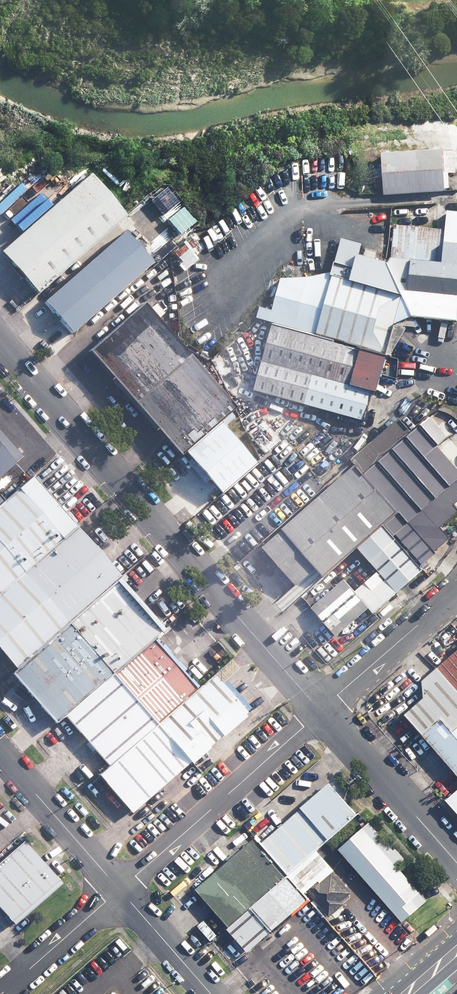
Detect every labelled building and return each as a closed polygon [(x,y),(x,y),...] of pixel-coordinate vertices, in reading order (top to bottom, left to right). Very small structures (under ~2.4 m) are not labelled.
[(454,151),(381,155),(384,197),(447,193),(446,189),(450,188),(449,175),(455,174),(454,151)] [(97,174),(2,256),(38,297),(133,215),(97,174)] [(449,214),(444,263),(456,264),(456,215),(449,214)] [(391,257),(444,263),(448,232),(395,226),(391,257)] [(155,267),(126,233),(46,301),(75,335),(155,267)] [(362,246),(341,240),(335,264),(354,269),(357,256),(359,257),(362,246)] [(359,257),(357,256),(354,269),(350,282),(380,291),(403,297),(400,291),(387,265),(359,257)] [(412,260),(391,257),(387,265),(400,291),(409,292),(412,260)] [(412,260),(409,292),(456,297),(456,265),(412,260)] [(403,297),(333,278),(333,276),(282,279),(273,311),(262,308),(259,320),(270,323),(273,324),(272,326),(386,357),(395,326),(412,318),(403,297)] [(412,318),(456,322),(456,297),(400,291),(403,297),(412,318)] [(236,413),(145,308),(87,358),(178,463),(236,413)] [(262,363),(254,392),(365,423),(373,393),(377,394),(386,357),(272,326),(262,363)] [(223,424),(192,451),(185,456),(222,498),(260,466),(223,424)] [(398,514),(408,525),(456,483),(456,479),(416,432),(365,476),(398,514)] [(18,464),(0,443),(0,480),(18,464)] [(361,472),(268,552),(305,594),(398,514),(361,472)] [(0,506),(0,598),(77,532),(31,479),(0,506)] [(382,528),(377,532),(356,550),(397,597),(423,575),(382,528)] [(395,542),(423,575),(438,562),(410,529),(395,542)] [(77,532),(0,598),(0,654),(15,672),(120,582),(77,532)] [(164,631),(120,582),(15,672),(11,675),(56,728),(164,631)] [(370,613),(343,582),(311,610),(338,641),(370,613)] [(198,687),(157,642),(65,724),(105,768),(198,687)] [(438,667),(456,690),(456,651),(438,667)] [(438,667),(399,707),(456,774),(456,690),(438,667)] [(217,676),(208,683),(96,779),(130,818),(250,715),(217,676)] [(329,783),(257,848),(284,878),(288,882),(360,817),(329,783)] [(446,804),(456,816),(456,795),(446,804)] [(432,904),(365,830),(333,858),(401,932),(432,904)] [(187,889),(221,926),(277,876),(250,846),(243,839),(187,889)] [(23,848),(0,867),(0,920),(10,931),(59,889),(23,848)] [(298,893),(308,904),(328,926),(353,903),(323,870),(298,893)] [(286,886),(282,882),(226,931),(224,934),(246,958),(304,905),(296,897),(286,886)]
